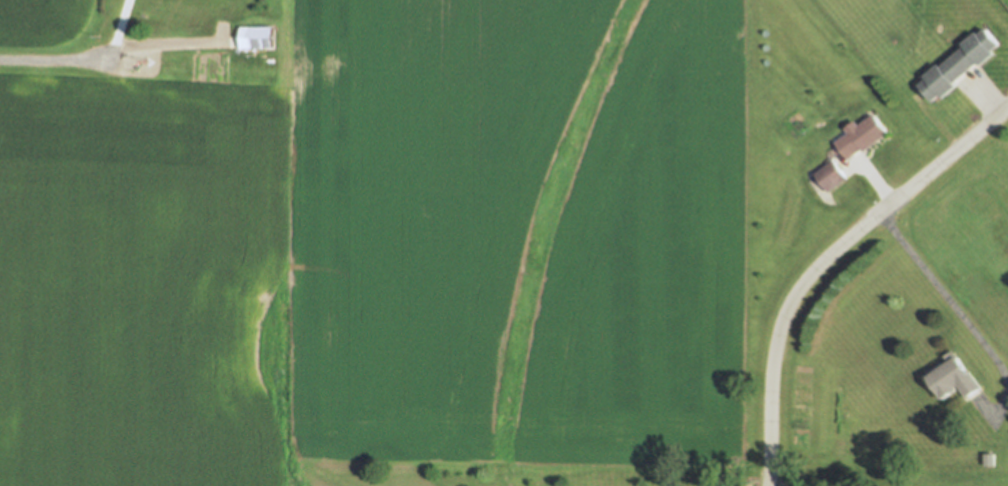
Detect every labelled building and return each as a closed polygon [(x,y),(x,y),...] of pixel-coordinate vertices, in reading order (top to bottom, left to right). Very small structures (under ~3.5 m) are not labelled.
[(240,28),(240,51),(272,50),(271,28),(240,28)] [(986,29),(978,35),(976,34),(963,46),(965,48),(941,68),(939,66),(925,78),(926,80),(919,86),(932,102),(940,96),(943,100),(957,88),(954,85),(978,64),(980,66),(993,54),(992,52),(1000,45),(986,29)] [(874,113),(859,124),(856,120),(846,127),(850,133),(837,142),(849,159),(862,149),(863,151),(889,133),(874,113)] [(817,173),(828,190),(846,178),(834,161),(817,173)] [(959,355),(927,376),(944,401),(959,390),(957,388),(959,386),(967,398),(982,388),(959,355)]
